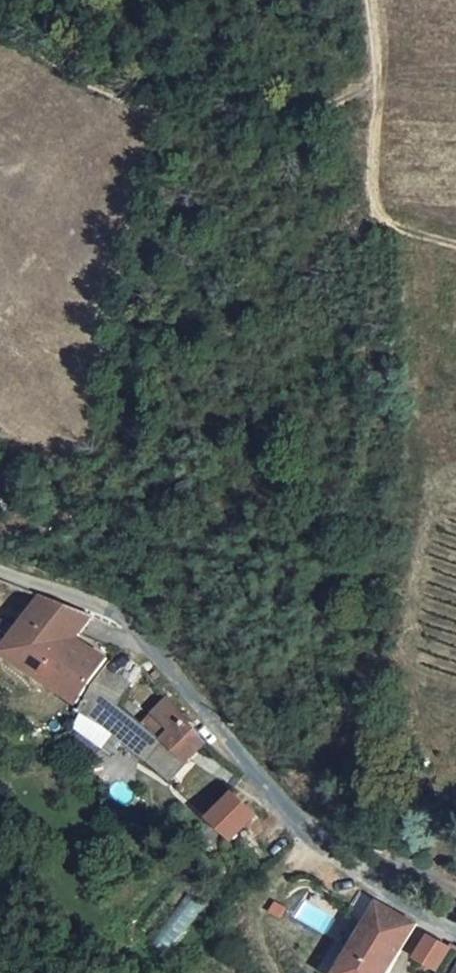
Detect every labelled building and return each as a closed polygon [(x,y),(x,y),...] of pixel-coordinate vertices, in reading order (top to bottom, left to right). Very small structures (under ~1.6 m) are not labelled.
[(42,590),(28,611),(74,639),(73,645),(89,650),(94,629),(97,610),(42,590)] [(103,664),(120,645),(94,629),(89,650),(73,645),(74,639),(28,611),(27,613),(10,650),(72,699),(60,714),(74,719),(95,683),(103,664)] [(111,729),(150,759),(164,740),(167,736),(194,759),(210,743),(209,741),(186,715),(173,699),(149,728),(122,706),(124,700),(133,684),(103,664),(95,683),(82,710),(111,729)] [(194,759),(167,736),(164,740),(150,759),(154,764),(175,780),(194,759)] [(238,793),(215,818),(237,839),(260,814),(238,793)] [(413,924),(376,905),(341,972),(389,972),(395,962),(413,924)] [(455,959),(455,946),(413,924),(395,962),(411,972),(455,972),(455,967),(453,965),(455,959)]
